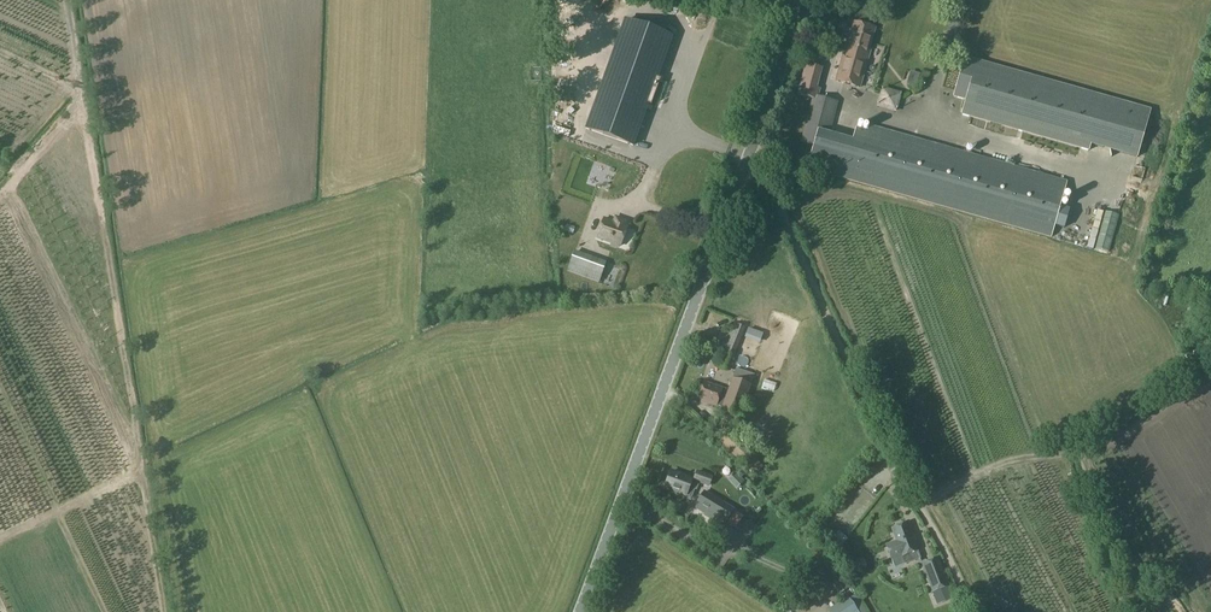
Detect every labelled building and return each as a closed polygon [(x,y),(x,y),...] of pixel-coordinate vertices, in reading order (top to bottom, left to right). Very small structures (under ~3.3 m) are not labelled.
[(561,9),(562,30),(571,29),(570,9),(561,9)] [(868,51),(875,28),(855,22),(848,45),(846,44),(835,81),(860,89),(870,52),(868,51)] [(816,67),(819,53),(811,51),(807,65),(800,92),(810,95),(810,98),(812,98),(800,141),(813,145),(807,169),(1051,237),(1067,182),(869,126),(867,132),(856,129),(852,144),(829,137),(838,101),(817,95),(819,88),(816,88),(821,69),(816,67)] [(966,100),(962,115),(1089,151),(1091,144),(1137,157),(1151,110),(964,57),(953,97),(966,100)] [(607,61),(581,135),(629,152),(639,124),(643,125),(649,109),(645,107),(655,79),(607,61)] [(904,93),(884,87),(877,107),(897,112),(904,93)] [(562,188),(625,203),(629,187),(615,183),(620,164),(598,158),(598,156),(555,145),(551,162),(567,166),(562,188)] [(1095,167),(1108,165),(1106,154),(1093,156),(1095,167)] [(561,222),(571,205),(561,200),(551,217),(561,222)] [(620,245),(627,227),(626,226),(627,221),(615,217),(613,222),(604,219),(598,238),(620,245)] [(573,234),(575,227),(566,224),(564,231),(573,234)] [(598,285),(606,262),(574,250),(566,273),(598,285)] [(728,371),(745,328),(733,323),(716,366),(728,371)] [(755,343),(759,332),(746,328),(742,339),(755,343)] [(706,366),(703,374),(721,380),(724,373),(706,366)] [(755,375),(736,368),(732,378),(751,385),(755,375)] [(751,385),(732,378),(725,396),(722,407),(720,411),(728,414),(725,421),(737,425),(751,385)] [(698,400),(716,406),(717,405),(722,407),(725,396),(721,394),(722,389),(704,383),(698,400)] [(754,476),(763,467),(729,432),(719,440),(754,476)] [(665,487),(686,495),(692,498),(697,482),(709,486),(710,485),(712,486),(715,480),(712,479),(712,477),(697,472),(693,480),(671,472),(665,487)] [(724,526),(734,510),(704,491),(694,507),(724,526)] [(906,565),(920,559),(907,524),(904,525),(902,524),(896,526),(896,528),(892,530),(897,542),(887,546),(892,559),(902,556),(906,565)] [(833,533),(824,546),(831,550),(840,538),(833,533)] [(951,599),(946,587),(949,586),(938,559),(923,565),(934,592),(933,593),(938,605),(951,599)] [(832,584),(839,595),(848,589),(841,578),(832,584)] [(791,590),(805,607),(815,599),(803,582),(791,590)] [(848,596),(827,610),(829,611),(859,611),(848,596)] [(906,601),(908,610),(918,607),(916,598),(906,601)]
